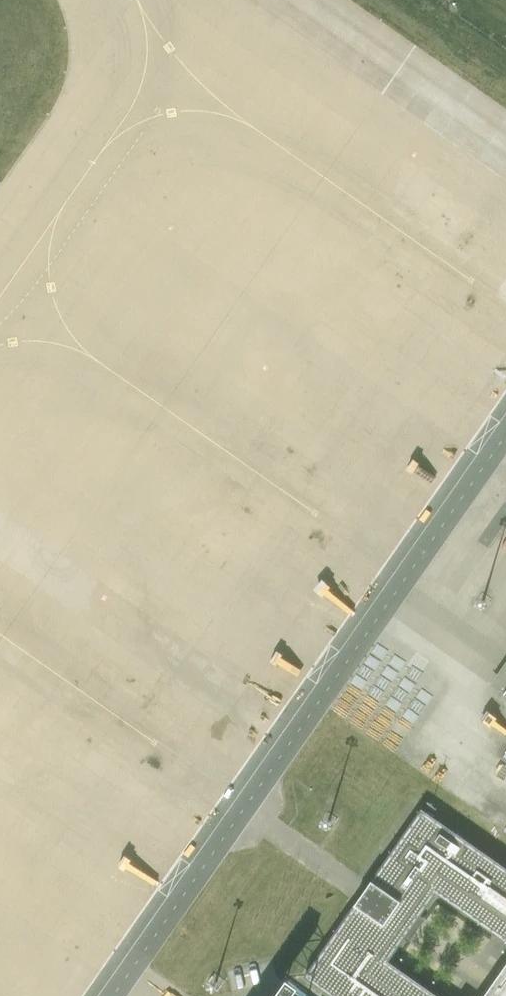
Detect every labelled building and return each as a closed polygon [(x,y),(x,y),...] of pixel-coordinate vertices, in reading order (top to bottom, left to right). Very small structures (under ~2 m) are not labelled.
[(388,962),(414,925),(436,893),(504,941),(505,942),(505,943),(505,869),(452,832),(446,827),(441,824),(422,810),(366,890),(357,902),(305,977),(330,994),(332,995),(436,995),(388,962)]
